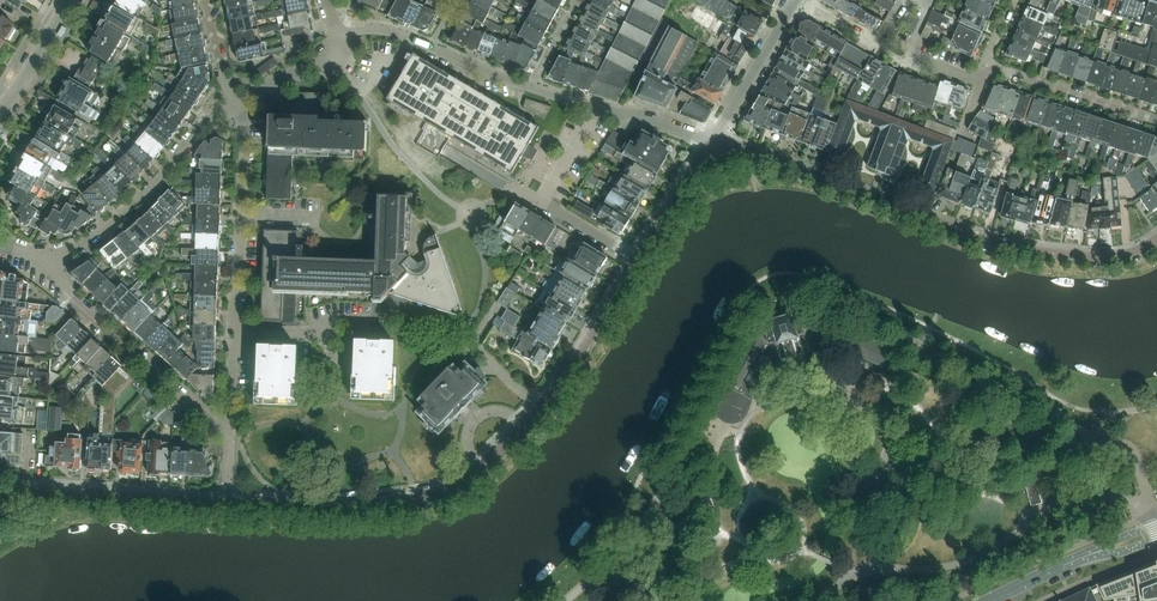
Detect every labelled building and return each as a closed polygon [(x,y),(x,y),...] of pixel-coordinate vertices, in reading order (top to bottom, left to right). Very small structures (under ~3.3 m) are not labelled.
[(18,9),(19,7),(18,7),(21,2),(21,3),(22,2),(19,0),(3,0),(18,9)] [(115,4),(131,13),(135,15),(135,14),(139,17),(147,3),(146,2),(142,0),(116,0),(116,2),(115,4)] [(195,4),(195,2),(196,0),(159,0),(159,2),(167,0),(167,2),(173,0),(174,9),(195,4)] [(231,21),(256,15),(254,7),(274,3),(273,0),(261,0),(253,2),(228,7),(229,12),(229,14),(229,17),(230,19),(231,21)] [(281,10),(282,16),(282,17),(289,15),(310,11),(308,0),(298,0),(283,3),(284,9),(281,10)] [(360,3),(377,11),(380,5),(381,4),(383,5),(381,7),(388,11),(389,9),(391,4),(392,3),(386,0),(359,0),(360,3)] [(389,15),(401,21),(404,15),(413,1),(413,0),(397,0),(391,10),(389,15)] [(401,21),(410,25),(414,26),(416,21),(428,0),(421,0),(419,3),(413,1),(404,15),(401,21)] [(414,26),(421,29),(423,30),(424,31),(429,29),(428,29),(434,19),(436,19),(438,16),(436,14),(437,12),(438,12),(442,3),(443,2),(438,0),(428,0),(416,21),(414,26)] [(470,1),(490,12),(503,19),(506,21),(508,17),(509,16),(493,7),(496,0),(471,0),(470,1)] [(559,9),(542,0),(538,0),(535,6),(525,0),(517,0),(516,2),(532,11),(532,10),(552,21),(559,9)] [(563,0),(542,0),(559,9),(563,0)] [(589,91),(590,92),(591,92),(598,94),(600,95),(607,97),(610,98),(617,100),(618,101),(619,101),(621,96),(640,59),(661,17),(670,0),(636,0),(605,60),(603,64),(599,72),(589,91)] [(590,1),(610,11),(609,12),(624,19),(626,14),(612,7),(616,0),(591,0),(590,1)] [(729,22),(721,35),(725,37),(732,23),(737,26),(750,33),(755,36),(756,36),(755,35),(761,26),(763,22),(764,22),(749,13),(746,11),(736,6),(734,4),(726,0),(692,0),(729,22)] [(835,8),(846,14),(848,15),(854,4),(847,0),(822,0),(835,8)] [(894,3),(890,1),(889,0),(877,0),(875,3),(890,12),(891,10),(894,5),(895,4),(894,3)] [(967,1),(964,8),(988,19),(994,6),(981,0),(965,0),(967,1)] [(1029,4),(1035,6),(1038,7),(1046,11),(1049,4),(1040,1),(1041,0),(1031,0),(1029,4)] [(1046,11),(1054,14),(1060,0),(1051,0),(1049,4),(1046,11)] [(1087,20),(1093,1),(1094,0),(1071,0),(1070,2),(1080,6),(1075,17),(1078,22),(1086,25),(1087,20)] [(1095,2),(1090,20),(1094,22),(1098,11),(1103,13),(1103,11),(1104,11),(1104,10),(1113,12),(1116,0),(1096,0),(1095,2)] [(1149,0),(1148,0),(1147,0),(1119,0),(1115,15),(1142,23),(1147,6),(1149,1),(1148,0),(1149,0)] [(1142,24),(1153,27),(1147,49),(1152,50),(1154,44),(1156,39),(1156,35),(1156,0),(1151,0),(1150,1),(1149,1),(1148,6),(1142,24)] [(469,16),(476,19),(482,22),(488,26),(493,28),(500,32),(503,27),(487,18),(490,12),(470,1),(464,13),(469,16)] [(590,1),(584,12),(603,23),(613,28),(618,31),(620,26),(606,18),(609,12),(610,11),(590,1)] [(152,7),(151,9),(161,15),(161,8),(154,4),(152,7)] [(173,9),(170,10),(173,24),(176,23),(198,18),(198,17),(199,15),(198,11),(196,10),(196,9),(196,8),(195,4),(174,9),(173,9)] [(854,4),(848,15),(868,27),(868,26),(877,32),(878,32),(878,33),(885,22),(884,22),(884,21),(875,17),(875,16),(872,15),(860,8),(854,4)] [(1038,7),(1035,6),(1029,4),(1029,5),(1028,7),(1024,15),(1044,25),(1047,18),(1061,24),(1063,18),(1054,14),(1046,11),(1038,7)] [(140,28),(143,23),(140,21),(141,19),(135,15),(131,13),(130,15),(114,5),(111,11),(111,12),(108,12),(105,16),(106,19),(106,20),(128,33),(132,35),(137,26),(140,28)] [(977,30),(982,32),(988,19),(964,8),(958,21),(977,30)] [(552,21),(532,10),(532,11),(528,18),(519,13),(516,18),(526,23),(545,33),(552,21)] [(699,43),(680,32),(670,27),(677,13),(671,10),(666,20),(661,17),(640,59),(650,64),(647,70),(664,80),(668,74),(675,77),(673,80),(677,82),(680,77),(686,67),(699,43)] [(977,44),(982,32),(977,30),(958,21),(953,19),(944,15),(939,13),(933,10),(932,11),(933,11),(930,16),(928,21),(939,27),(941,22),(947,24),(947,23),(956,27),(957,26),(958,27),(954,34),(977,44)] [(233,32),(234,34),(259,29),(257,21),(277,17),(276,11),(256,15),(231,21),(232,25),(232,27),(232,31),(233,32)] [(279,24),(280,29),(280,30),(284,30),(284,29),(289,28),(293,28),(296,27),(303,26),(305,27),(313,31),(312,32),(313,33),(314,32),(310,11),(289,15),(290,22),(279,24)] [(944,15),(953,19),(955,14),(946,11),(944,15)] [(584,12),(578,24),(597,34),(612,42),(615,37),(600,29),(603,23),(584,12)] [(2,41),(4,38),(7,39),(13,28),(10,27),(12,23),(4,19),(5,18),(0,15),(0,40),(2,41)] [(1057,30),(1044,25),(1024,15),(1023,17),(1022,19),(1021,21),(1020,21),(1017,26),(1018,28),(1038,37),(1041,30),(1051,34),(1057,37),(1059,31),(1057,30)] [(450,38),(451,42),(452,42),(465,47),(467,42),(474,24),(476,19),(469,16),(465,23),(461,21),(460,20),(450,38)] [(199,18),(198,18),(176,23),(163,26),(164,33),(174,30),(176,39),(202,33),(201,32),(203,31),(202,26),(200,25),(200,24),(199,18)] [(477,52),(485,31),(479,29),(482,22),(476,19),(474,24),(467,42),(465,47),(477,52)] [(802,22),(796,33),(801,36),(812,43),(815,38),(821,27),(809,20),(805,20),(802,22)] [(927,39),(930,34),(932,29),(941,32),(942,28),(939,27),(928,21),(921,36),(922,36),(927,38),(927,39)] [(98,28),(96,32),(97,35),(96,36),(124,52),(128,45),(130,45),(131,43),(135,45),(136,45),(139,40),(132,36),(131,38),(130,37),(104,22),(101,28),(98,28)] [(526,23),(522,30),(506,22),(503,26),(512,32),(518,35),(525,39),(537,45),(539,46),(545,33),(526,23)] [(148,23),(144,28),(158,36),(159,37),(159,33),(160,30),(148,23)] [(732,23),(725,37),(747,50),(755,36),(750,33),(737,26),(732,23)] [(280,29),(279,24),(259,29),(234,34),(235,39),(235,41),(235,44),(236,45),(237,47),(262,42),(260,34),(269,32),(269,31),(280,29)] [(578,24),(572,35),(591,45),(596,48),(595,48),(601,51),(603,47),(599,44),(600,44),(593,41),(597,34),(578,24)] [(491,33),(493,28),(488,26),(486,31),(485,31),(477,52),(490,57),(498,36),(491,33)] [(1133,26),(1131,35),(1138,37),(1139,36),(1138,36),(1140,28),(1133,26)] [(815,38),(812,43),(816,45),(825,50),(826,47),(827,47),(834,35),(821,27),(815,38)] [(1106,27),(1100,47),(1111,51),(1114,39),(1116,39),(1118,31),(1108,28),(1106,27)] [(1053,43),(1038,37),(1018,28),(1017,29),(1018,30),(1017,32),(1016,32),(1013,40),(1033,49),(1036,42),(1046,46),(1051,49),(1054,43),(1053,43)] [(518,35),(512,32),(510,40),(504,56),(502,61),(515,66),(517,61),(523,45),(516,43),(518,35)] [(203,38),(203,37),(202,33),(176,39),(166,41),(167,47),(177,45),(179,53),(205,47),(206,45),(205,40),(203,39),(203,38)] [(796,33),(787,49),(792,52),(807,61),(810,55),(816,45),(812,43),(801,36),(796,33)] [(946,41),(944,46),(943,46),(956,52),(957,50),(971,57),(973,53),(975,51),(975,52),(977,48),(976,45),(977,44),(954,34),(952,40),(947,38),(946,41)] [(572,35),(565,48),(569,50),(574,52),(581,56),(585,57),(586,58),(587,58),(591,60),(594,55),(588,51),(591,45),(572,35)] [(720,52),(734,60),(739,63),(747,50),(725,37),(721,35),(719,38),(726,42),(720,52)] [(826,47),(825,50),(825,51),(827,52),(834,56),(838,58),(841,53),(844,47),(847,42),(834,35),(827,47),(826,47)] [(1063,37),(1060,35),(1055,46),(1045,68),(1059,73),(1067,50),(1060,48),(1063,37)] [(124,52),(96,36),(92,37),(90,41),(91,44),(88,49),(117,67),(121,61),(119,60),(124,52)] [(502,61),(504,56),(510,40),(498,36),(490,57),(502,61)] [(527,68),(536,51),(539,46),(537,45),(533,43),(525,39),(523,44),(523,45),(517,61),(515,66),(523,69),(527,68)] [(1080,54),(1073,52),(1077,41),(1071,39),(1067,50),(1059,73),(1072,77),(1080,54)] [(139,40),(136,45),(148,52),(151,47),(139,40)] [(1046,61),(1048,56),(1043,53),(1033,49),(1013,40),(1012,42),(1011,44),(1006,55),(1027,62),(1030,55),(1037,57),(1040,58),(1046,61)] [(262,42),(237,47),(237,49),(236,52),(237,55),(239,57),(240,62),(246,61),(253,60),(270,56),(269,55),(285,51),(284,46),(267,50),(266,42),(262,43),(262,42)] [(831,73),(829,77),(837,82),(843,71),(858,80),(863,71),(847,62),(849,60),(848,60),(855,47),(854,46),(853,46),(849,44),(849,43),(847,42),(844,47),(841,53),(838,58),(833,68),(831,73)] [(1118,54),(1124,56),(1130,58),(1137,60),(1141,61),(1148,64),(1150,64),(1156,66),(1156,45),(1154,44),(1152,50),(1147,49),(1147,50),(1122,43),(1118,54)] [(1094,58),(1093,58),(1087,56),(1091,46),(1085,44),(1080,54),(1072,77),(1086,82),(1094,58)] [(182,68),(207,63),(208,62),(208,61),(209,59),(208,55),(206,54),(206,53),(206,52),(205,47),(179,53),(168,55),(170,61),(180,59),(182,68)] [(855,47),(848,60),(849,60),(856,64),(863,52),(862,51),(861,51),(857,48),(855,47)] [(1097,47),(1094,58),(1086,82),(1099,86),(1107,63),(1100,61),(1104,50),(1097,47)] [(787,49),(780,60),(804,74),(824,86),(826,81),(807,70),(807,71),(806,70),(810,63),(807,61),(792,52),(787,49)] [(569,50),(566,58),(572,60),(573,56),(574,52),(569,50)] [(1111,51),(1107,63),(1099,86),(1112,90),(1120,67),(1112,64),(1112,63),(1114,64),(1117,54),(1111,51)] [(390,93),(386,99),(390,101),(403,108),(403,109),(406,110),(411,113),(413,115),(414,115),(426,122),(426,123),(422,129),(424,131),(420,138),(416,144),(438,157),(439,155),(446,144),(446,143),(449,138),(450,136),(465,145),(464,145),(467,147),(468,147),(478,152),(479,153),(481,154),(496,163),(496,164),(498,165),(499,165),(509,171),(512,173),(523,155),(527,157),(531,158),(536,150),(534,149),(532,147),(529,144),(540,126),(536,124),(536,125),(526,119),(526,118),(523,117),(510,110),(511,109),(507,107),(507,108),(498,103),(498,102),(495,100),(495,101),(484,95),(485,94),(482,92),(482,93),(471,87),(472,86),(469,85),(459,80),(459,79),(456,77),(455,78),(446,72),(443,70),(430,63),(430,62),(428,60),(427,61),(417,55),(418,54),(414,52),(403,71),(398,68),(397,70),(394,74),(393,77),(398,80),(396,82),(390,93)] [(709,62),(707,65),(731,78),(738,65),(733,62),(715,52),(709,62)] [(863,52),(856,64),(864,69),(869,62),(872,56),(870,55),(869,56),(865,53),(863,52)] [(76,76),(74,78),(75,79),(75,80),(89,88),(95,78),(95,77),(104,62),(90,53),(80,69),(79,71),(76,76)] [(594,55),(591,60),(595,61),(603,64),(605,60),(594,55)] [(550,75),(552,79),(562,82),(563,83),(563,82),(563,83),(564,83),(571,62),(572,60),(566,58),(561,56),(560,56),(550,75)] [(571,62),(564,83),(577,87),(584,67),(583,66),(586,58),(585,57),(581,56),(578,65),(571,62)] [(834,56),(828,65),(833,68),(838,58),(834,56)] [(869,62),(864,69),(863,71),(858,80),(852,90),(847,99),(853,102),(863,83),(870,87),(884,64),(872,56),(869,62)] [(1120,67),(1112,90),(1125,95),(1133,72),(1126,69),(1130,58),(1124,56),(1120,67)] [(776,67),(774,71),(779,74),(817,96),(817,95),(820,90),(801,79),(804,74),(780,60),(776,67)] [(1125,95),(1138,99),(1146,76),(1138,73),(1141,62),(1136,60),(1133,72),(1125,95)] [(593,69),(599,72),(603,64),(595,61),(593,69)] [(868,105),(877,108),(885,94),(883,93),(894,76),(897,71),(884,64),(870,87),(877,91),(868,105)] [(1138,99),(1151,104),(1156,87),(1156,80),(1152,78),(1156,66),(1150,64),(1146,76),(1138,99)] [(202,93),(203,91),(205,91),(207,88),(206,85),(207,84),(210,81),(210,80),(210,73),(209,73),(207,65),(190,69),(186,74),(183,72),(179,79),(202,93)] [(701,75),(700,78),(718,88),(723,91),(731,78),(707,65),(701,75)] [(262,66),(256,70),(260,75),(266,71),(262,66)] [(132,79),(135,74),(123,67),(119,72),(132,79)] [(584,67),(577,87),(589,91),(599,72),(593,69),(584,67)] [(638,91),(636,97),(666,108),(666,109),(668,107),(671,109),(671,111),(672,111),(672,110),(680,113),(680,114),(703,122),(702,122),(706,121),(713,109),(680,90),(680,89),(675,86),(664,80),(647,70),(644,77),(645,77),(643,81),(638,91)] [(768,81),(768,82),(788,93),(791,95),(791,96),(796,98),(798,99),(801,101),(802,101),(802,100),(803,97),(802,97),(802,96),(793,92),(796,86),(778,76),(773,73),(772,73),(768,81)] [(900,73),(892,95),(902,98),(901,100),(900,100),(899,105),(903,106),(906,100),(914,76),(913,75),(913,77),(900,73)] [(202,93),(179,79),(171,74),(167,81),(174,85),(170,92),(193,106),(193,105),(194,104),(197,104),(199,100),(198,98),(198,97),(199,97),(202,93)] [(668,74),(664,80),(675,86),(677,83),(677,82),(673,80),(675,77),(668,74)] [(914,76),(906,100),(915,103),(914,105),(912,109),(917,111),(927,80),(926,81),(914,77),(914,76)] [(75,114),(85,120),(87,121),(90,123),(92,119),(93,120),(99,111),(92,107),(99,95),(94,91),(89,88),(75,80),(71,77),(70,78),(66,79),(66,78),(63,83),(64,83),(65,87),(65,89),(59,99),(77,110),(75,114)] [(677,82),(677,83),(710,101),(715,104),(715,105),(716,104),(715,104),(716,101),(717,102),(717,101),(718,101),(718,99),(722,93),(722,92),(723,91),(718,88),(700,78),(698,77),(694,85),(680,77),(677,82)] [(941,79),(939,86),(940,86),(932,108),(932,109),(936,110),(938,106),(937,105),(938,103),(947,106),(955,83),(955,82),(954,84),(941,79)] [(927,80),(917,111),(921,112),(922,108),(922,107),(923,105),(932,108),(940,86),(939,86),(927,82),(927,80)] [(760,95),(770,99),(775,101),(776,101),(793,107),(795,108),(796,105),(793,103),(788,101),(791,96),(791,95),(788,93),(768,82),(766,84),(762,92),(760,95)] [(183,120),(185,118),(188,117),(190,114),(189,111),(190,110),(193,106),(193,105),(193,106),(170,92),(163,88),(155,83),(152,88),(160,93),(166,97),(161,104),(165,106),(163,108),(183,120)] [(961,111),(963,105),(968,89),(955,84),(956,83),(955,83),(947,106),(945,113),(949,115),(951,110),(950,110),(951,108),(961,111)] [(993,83),(990,91),(982,108),(988,110),(998,114),(1005,93),(1006,88),(993,83)] [(998,114),(1002,115),(1012,118),(1020,92),(1006,88),(1005,93),(998,114)] [(269,137),(269,138),(267,198),(292,199),(292,185),(300,185),(301,178),(293,178),(294,155),(354,157),(355,151),(367,151),(368,122),(366,122),(366,123),(319,121),(320,105),(320,93),(295,92),(295,101),(295,108),(295,111),(294,116),(271,115),(269,137)] [(1020,92),(1012,118),(1020,121),(1016,134),(1021,136),(1023,130),(1033,103),(1034,97),(1020,92)] [(770,99),(760,95),(755,103),(754,104),(765,107),(765,106),(767,103),(770,99)] [(829,145),(838,123),(827,119),(827,117),(824,116),(822,118),(827,102),(827,100),(826,99),(826,98),(825,97),(823,97),(817,95),(817,96),(815,101),(813,106),(810,114),(802,135),(800,141),(801,142),(810,145),(811,146),(811,145),(812,145),(812,144),(816,146),(815,146),(816,147),(817,148),(817,147),(825,150),(825,151),(826,151),(827,151),(829,145)] [(1034,97),(1033,103),(1023,130),(1029,132),(1032,123),(1039,126),(1040,126),(1048,101),(1034,97)] [(183,121),(183,120),(163,108),(149,98),(145,103),(156,111),(151,117),(174,133),(174,132),(177,132),(179,129),(179,126),(179,125),(180,125),(183,121)] [(526,98),(523,107),(537,115),(544,119),(551,106),(537,102),(526,98)] [(882,172),(883,173),(883,172),(893,176),(894,176),(907,140),(909,140),(911,139),(932,146),(933,148),(934,150),(920,186),(921,186),(921,187),(934,192),(934,191),(935,192),(937,186),(944,167),(949,153),(954,140),(955,140),(958,130),(928,119),(924,128),(853,102),(847,99),(838,123),(829,145),(827,151),(828,151),(833,153),(841,156),(842,157),(855,121),(857,120),(859,119),(880,127),(881,129),(881,131),(868,166),(868,167),(878,170),(878,171),(879,171),(880,171),(880,170),(881,171),(882,171),(882,172)] [(773,106),(772,109),(773,109),(778,111),(782,104),(776,101),(775,101),(773,106)] [(1062,106),(1048,101),(1040,126),(1039,126),(1034,142),(1039,144),(1045,128),(1053,130),(1053,131),(1062,106)] [(754,104),(755,104),(749,113),(746,113),(744,117),(745,119),(745,121),(746,121),(755,124),(755,125),(756,127),(761,128),(763,128),(764,127),(764,128),(773,109),(772,109),(765,106),(765,107),(754,104)] [(48,112),(46,116),(47,119),(46,120),(70,134),(70,135),(75,138),(80,129),(82,130),(84,127),(87,121),(85,120),(84,122),(79,119),(79,118),(56,105),(51,112),(48,112)] [(1067,135),(1068,133),(1073,116),(1075,111),(1062,106),(1053,131),(1053,130),(1047,147),(1053,149),(1058,132),(1067,135)] [(799,141),(800,141),(802,135),(810,114),(795,108),(793,107),(792,108),(790,115),(784,129),(782,134),(790,137),(790,138),(799,141)] [(787,114),(786,114),(778,111),(773,109),(764,128),(782,134),(789,115),(787,114)] [(975,117),(976,117),(981,120),(991,125),(992,126),(992,125),(993,122),(995,119),(981,110),(975,117)] [(1081,138),(1087,121),(1089,115),(1075,111),(1073,116),(1068,133),(1077,136),(1076,139),(1074,138),(1073,142),(1073,141),(1069,153),(1067,158),(1073,160),(1076,153),(1081,138)] [(169,138),(170,138),(174,133),(151,117),(146,113),(142,119),(147,122),(142,128),(164,146),(164,145),(165,145),(167,144),(170,141),(169,138)] [(945,113),(942,122),(948,124),(951,115),(949,115),(945,113)] [(1096,142),(1095,142),(1103,120),(1089,115),(1087,121),(1081,138),(1091,141),(1086,153),(1085,158),(1089,159),(1092,153),(1093,149),(1094,148),(1096,142)] [(975,117),(968,130),(981,137),(986,139),(989,130),(991,125),(981,120),(976,117),(975,117)] [(37,136),(62,151),(66,144),(71,147),(73,145),(80,149),(83,143),(75,138),(70,135),(70,134),(46,120),(42,127),(43,127),(42,128),(38,129),(36,132),(38,136),(37,136)] [(1101,153),(1100,158),(1104,159),(1109,147),(1108,147),(1114,129),(1116,124),(1103,120),(1095,142),(1096,142),(1104,145),(1101,153)] [(87,121),(84,127),(95,133),(96,132),(99,128),(90,123),(87,121)] [(160,153),(160,151),(160,150),(161,150),(164,146),(164,145),(164,146),(142,128),(137,124),(132,130),(138,134),(133,140),(154,158),(155,157),(157,157),(160,154),(160,153)] [(1102,178),(1111,177),(1112,177),(1118,162),(1121,153),(1127,134),(1129,128),(1116,124),(1114,129),(1108,147),(1109,147),(1115,149),(1109,167),(1102,165),(1097,179),(1102,178)] [(1135,155),(1135,154),(1135,153),(1140,138),(1142,132),(1129,128),(1127,134),(1121,153),(1118,162),(1125,164),(1128,153),(1135,155)] [(635,129),(624,148),(627,150),(631,143),(632,140),(636,142),(641,133),(635,129)] [(613,130),(606,143),(612,146),(613,147),(620,134),(613,130)] [(622,147),(619,152),(622,153),(624,154),(657,174),(657,173),(658,174),(667,158),(666,158),(668,153),(670,151),(669,146),(668,145),(668,146),(663,143),(664,141),(652,134),(651,135),(643,130),(641,133),(636,142),(632,140),(631,143),(627,150),(624,148),(622,147)] [(981,137),(978,147),(988,151),(992,152),(995,145),(999,136),(989,130),(986,139),(981,137)] [(1135,154),(1148,158),(1148,159),(1156,154),(1156,153),(1156,138),(1155,137),(1142,132),(1140,138),(1135,153),(1135,154)] [(620,134),(613,147),(614,148),(618,151),(619,152),(622,147),(627,138),(620,134)] [(150,162),(154,159),(154,158),(133,140),(128,136),(123,141),(129,145),(124,151),(143,169),(144,169),(147,168),(150,166),(149,163),(150,162)] [(955,140),(952,149),(972,156),(977,144),(959,137),(958,141),(955,140)] [(32,142),(26,153),(27,153),(52,168),(58,159),(66,164),(71,157),(61,152),(60,153),(34,138),(34,139),(35,140),(34,142),(32,142)] [(212,139),(212,141),(207,141),(205,141),(196,153),(195,155),(200,159),(223,160),(223,150),(223,140),(221,140),(220,138),(216,138),(214,140),(212,139)] [(110,139),(108,142),(115,149),(118,146),(110,139)] [(606,144),(602,150),(607,153),(626,164),(621,173),(648,188),(649,189),(657,174),(624,154),(622,153),(619,152),(618,151),(614,148),(606,144)] [(129,185),(132,181),(133,181),(132,181),(113,161),(105,153),(98,146),(93,152),(99,158),(104,162),(108,166),(102,171),(121,192),(121,191),(122,191),(125,191),(128,188),(128,185),(129,185)] [(134,180),(136,180),(139,177),(139,174),(140,174),(144,170),(143,169),(124,151),(118,146),(115,149),(113,151),(116,153),(118,155),(113,161),(132,181),(133,181),(134,180)] [(67,177),(52,168),(27,153),(24,158),(25,159),(24,159),(20,159),(18,163),(20,167),(19,168),(45,183),(50,174),(64,182),(67,177)] [(946,196),(945,199),(946,199),(947,196),(950,198),(949,200),(948,199),(948,200),(949,200),(960,205),(961,202),(964,197),(969,183),(971,178),(963,174),(969,156),(961,153),(955,171),(945,196),(946,196)] [(1148,160),(1156,171),(1156,153),(1156,154),(1148,159),(1148,160)] [(222,175),(222,172),(222,169),(224,167),(224,164),(222,162),(222,160),(223,160),(200,159),(200,168),(189,167),(189,168),(189,172),(189,173),(193,173),(222,175)] [(1143,163),(1146,167),(1151,172),(1149,174),(1151,177),(1152,177),(1156,183),(1152,187),(1156,193),(1156,171),(1148,160),(1145,162),(1143,163)] [(977,201),(975,207),(981,209),(981,210),(982,211),(982,212),(983,212),(983,213),(984,213),(985,213),(986,213),(987,213),(988,213),(988,212),(989,212),(990,213),(992,207),(996,196),(995,195),(996,193),(997,192),(998,191),(997,190),(1000,182),(990,179),(996,164),(989,162),(988,161),(983,178),(982,177),(979,187),(982,188),(977,201)] [(1143,163),(1136,168),(1139,173),(1146,167),(1143,163)] [(118,196),(121,192),(122,192),(121,191),(121,192),(102,171),(98,166),(92,171),(95,174),(89,178),(110,202),(111,201),(114,201),(116,199),(116,196),(117,195),(118,196)] [(593,166),(589,173),(598,179),(602,171),(593,166)] [(11,182),(16,184),(37,196),(42,188),(53,194),(56,189),(45,183),(19,168),(19,167),(16,172),(16,173),(12,173),(10,177),(12,181),(11,182)] [(937,186),(935,192),(942,194),(941,197),(942,198),(943,195),(945,196),(955,171),(944,167),(937,186)] [(1134,188),(1140,197),(1151,190),(1139,173),(1136,168),(1135,168),(1128,173),(1125,175),(1126,177),(1134,188)] [(964,197),(961,202),(966,204),(965,206),(972,208),(973,206),(975,207),(977,201),(982,188),(979,187),(982,177),(984,173),(974,169),(971,178),(969,183),(964,197)] [(648,188),(621,173),(620,172),(612,187),(640,203),(640,204),(646,194),(645,193),(648,188)] [(197,181),(177,179),(176,186),(192,187),(192,188),(221,190),(222,189),(222,185),(221,184),(223,184),(224,176),(222,176),(222,175),(193,173),(193,174),(197,174),(197,181)] [(598,179),(589,173),(585,179),(597,186),(601,180),(598,179)] [(1005,205),(1002,217),(1014,220),(1021,196),(1014,194),(1018,180),(1009,177),(1007,182),(1007,183),(1009,185),(1004,202),(1006,203),(1005,205)] [(1111,177),(1102,178),(1103,187),(1104,192),(1105,201),(1105,207),(1108,206),(1110,221),(1110,227),(1121,225),(1119,206),(1117,177),(1112,177),(1111,177)] [(104,206),(105,206),(105,205),(105,206),(110,202),(89,178),(84,182),(86,185),(80,190),(97,212),(98,211),(101,211),(104,209),(104,206)] [(1093,179),(1093,188),(1097,188),(1103,187),(1102,178),(1097,179),(1093,179)] [(1057,198),(1049,224),(1067,226),(1078,181),(1069,179),(1065,195),(1067,195),(1066,200),(1057,198)] [(640,204),(640,203),(612,187),(601,180),(597,186),(605,191),(603,194),(608,197),(605,202),(630,218),(631,218),(640,204)] [(1039,199),(1032,222),(1035,222),(1036,224),(1041,224),(1042,223),(1047,224),(1055,197),(1055,196),(1056,193),(1050,191),(1049,195),(1046,194),(1049,183),(1044,181),(1041,190),(1041,192),(1040,192),(1038,199),(1039,199)] [(32,206),(37,197),(37,196),(16,184),(10,194),(12,199),(18,203),(14,210),(16,209),(19,211),(18,213),(22,216),(20,219),(21,223),(26,226),(30,225),(38,229),(46,215),(32,206)] [(187,203),(198,204),(221,204),(221,200),(221,199),(223,199),(223,191),(221,191),(221,190),(192,188),(192,196),(182,196),(181,198),(187,203)] [(1021,196),(1014,220),(1024,223),(1025,220),(1029,222),(1029,224),(1030,221),(1036,199),(1038,199),(1040,192),(1041,192),(1041,190),(1036,189),(1033,188),(1030,198),(1021,196)] [(183,224),(186,220),(181,215),(181,214),(180,212),(186,205),(170,190),(169,191),(166,191),(164,193),(164,196),(163,197),(159,200),(160,201),(177,219),(183,224)] [(1073,203),(1067,226),(1085,229),(1089,204),(1089,205),(1091,194),(1091,192),(1083,190),(1080,204),(1073,203)] [(1151,190),(1140,197),(1149,211),(1152,209),(1156,206),(1156,199),(1151,190)] [(416,262),(408,254),(413,249),(414,242),(412,242),(413,193),(408,193),(395,193),(395,195),(379,194),(376,260),(297,257),(298,230),(264,229),(263,269),(261,320),(282,320),(294,320),(295,290),(375,293),(375,301),(381,302),(389,293),(390,293),(457,315),(458,314),(462,310),(463,310),(437,234),(436,234),(436,235),(433,236),(430,237),(428,239),(426,241),(425,244),(424,247),(424,252),(424,253),(427,260),(418,263),(416,262)] [(52,232),(56,234),(59,230),(73,206),(78,197),(73,194),(65,208),(56,203),(54,208),(53,207),(40,229),(42,230),(42,234),(46,236),(49,235),(50,235),(52,232)] [(153,207),(152,208),(149,211),(166,229),(173,236),(176,232),(171,227),(171,225),(177,219),(160,201),(159,201),(156,201),(153,205),(153,207)] [(1105,201),(1099,202),(1099,207),(1099,228),(1100,229),(1111,228),(1110,227),(1110,221),(1108,206),(1105,207),(1105,201)] [(623,231),(630,220),(599,202),(593,211),(578,202),(574,209),(600,224),(600,223),(618,234),(621,230),(623,231)] [(1090,208),(1088,229),(1099,228),(1099,207),(1099,202),(1096,202),(1096,206),(1097,206),(1097,207),(1090,208)] [(515,237),(518,232),(519,229),(530,211),(516,203),(507,218),(501,214),(492,229),(497,232),(502,230),(515,237)] [(221,219),(221,215),(220,214),(220,213),(222,213),(222,207),(221,206),(221,204),(198,204),(197,213),(195,214),(189,214),(188,218),(197,219),(221,219)] [(59,230),(62,232),(66,234),(67,236),(73,234),(73,232),(76,227),(79,228),(94,217),(97,214),(90,205),(86,212),(73,206),(59,230)] [(162,249),(163,248),(167,244),(164,241),(163,241),(158,236),(166,229),(149,211),(148,212),(146,212),(143,215),(143,217),(142,218),(141,218),(138,221),(154,240),(162,249)] [(525,233),(532,237),(543,219),(543,218),(530,211),(519,229),(518,232),(523,235),(525,233)] [(221,219),(197,219),(188,218),(183,225),(193,225),(193,234),(220,234),(220,233),(222,233),(222,226),(220,226),(220,224),(221,224),(221,219)] [(538,240),(546,245),(548,240),(557,226),(548,221),(547,221),(543,219),(532,237),(531,239),(537,243),(538,240)] [(130,228),(126,231),(141,249),(140,249),(148,258),(153,254),(147,246),(154,240),(138,221),(137,222),(134,222),(132,224),(131,227),(130,228)] [(118,237),(114,240),(135,268),(140,265),(141,263),(134,254),(140,249),(141,249),(126,231),(125,232),(123,232),(120,234),(120,236),(118,237)] [(220,239),(220,234),(193,234),(181,233),(181,238),(191,238),(192,240),(196,240),(196,248),(196,249),(219,250),(219,248),(221,248),(221,241),(220,241),(220,239)] [(575,246),(568,258),(596,275),(602,266),(603,266),(608,258),(607,257),(608,256),(577,239),(574,245),(575,246)] [(102,250),(101,251),(115,269),(122,263),(125,268),(130,273),(135,268),(114,240),(109,244),(108,245),(106,245),(103,247),(102,250)] [(548,240),(546,245),(554,250),(557,246),(548,240)] [(529,254),(538,259),(541,253),(528,245),(525,251),(529,254)] [(520,259),(523,253),(511,246),(507,251),(520,259)] [(219,256),(219,250),(196,249),(196,248),(182,248),(182,255),(193,256),(193,265),(196,265),(219,266),(219,264),(221,262),(221,258),(219,256)] [(100,253),(93,258),(101,266),(107,261),(103,257),(100,253)] [(566,257),(564,260),(563,262),(560,261),(555,269),(588,288),(588,289),(593,280),(594,281),(597,275),(596,275),(568,258),(566,257)] [(72,269),(72,275),(79,282),(80,281),(83,284),(98,269),(101,266),(93,258),(92,258),(89,260),(88,261),(87,261),(85,261),(83,262),(82,264),(75,269),(72,269)] [(548,276),(541,288),(543,289),(552,295),(552,294),(577,309),(583,299),(582,298),(588,288),(555,269),(552,267),(546,264),(541,272),(548,276)] [(140,265),(135,268),(140,275),(141,276),(145,272),(140,265)] [(182,279),(182,280),(187,280),(191,280),(218,281),(218,275),(218,274),(220,274),(221,267),(219,267),(219,266),(196,265),(195,273),(182,273),(182,279)] [(98,269),(83,284),(85,285),(85,287),(87,289),(89,289),(90,290),(94,294),(108,278),(116,272),(113,268),(104,275),(98,269)] [(135,268),(130,273),(135,279),(140,275),(135,268)] [(27,303),(29,283),(25,280),(17,279),(17,275),(12,274),(11,275),(6,274),(4,272),(0,275),(0,276),(1,278),(0,288),(0,299),(27,303)] [(108,278),(94,294),(95,295),(95,296),(98,299),(100,299),(101,299),(100,300),(104,303),(125,281),(122,278),(115,284),(108,278)] [(112,310),(115,314),(116,313),(116,314),(115,315),(121,321),(122,319),(123,320),(144,297),(138,291),(144,284),(140,280),(130,290),(112,310)] [(218,295),(218,291),(218,290),(220,288),(220,284),(218,282),(218,281),(191,280),(191,290),(191,295),(218,295)] [(125,281),(104,303),(112,310),(130,290),(127,287),(129,285),(125,281)] [(512,282),(508,288),(517,293),(521,287),(512,282)] [(507,308),(517,293),(508,288),(506,287),(497,302),(507,308)] [(543,289),(534,304),(543,309),(566,323),(568,319),(570,320),(577,309),(552,294),(552,295),(543,289)] [(144,297),(123,320),(127,323),(126,323),(128,325),(128,328),(131,330),(134,330),(135,331),(153,313),(152,313),(157,308),(149,301),(154,296),(154,293),(151,290),(144,297)] [(217,301),(218,300),(218,295),(191,295),(181,294),(175,294),(175,299),(191,300),(190,309),(217,310),(217,309),(219,308),(219,303),(217,301)] [(26,319),(27,309),(47,312),(53,306),(27,303),(0,299),(0,316),(26,319)] [(47,312),(46,321),(47,321),(55,322),(65,312),(58,306),(53,306),(47,312)] [(153,313),(135,331),(146,342),(162,324),(156,318),(157,316),(156,315),(159,312),(156,309),(157,308),(152,313),(153,313)] [(507,308),(501,318),(506,320),(515,326),(520,316),(507,308)] [(190,309),(177,309),(179,315),(190,315),(190,325),(194,325),(217,325),(217,310),(190,309)] [(543,309),(528,333),(552,347),(554,348),(561,336),(559,335),(566,323),(543,309)] [(65,312),(55,322),(62,329),(72,319),(65,312)] [(746,349),(746,350),(744,352),(742,356),(740,360),(740,361),(738,364),(737,365),(735,368),(735,369),(733,372),(733,373),(731,376),(728,382),(726,381),(715,400),(719,401),(718,407),(719,412),(723,416),(727,419),(732,420),(737,419),(742,416),(745,411),(749,413),(750,409),(751,404),(753,401),(754,397),(754,396),(756,389),(757,385),(754,384),(768,360),(770,361),(771,360),(772,359),(774,357),(775,356),(777,356),(781,354),(782,357),(801,351),(801,348),(803,348),(804,348),(807,348),(809,348),(810,348),(812,348),(814,349),(814,348),(813,347),(811,347),(809,347),(808,343),(814,330),(823,334),(828,337),(827,339),(841,346),(841,347),(843,348),(845,347),(848,349),(848,350),(850,351),(851,351),(854,352),(854,353),(856,354),(858,354),(861,355),(861,356),(863,357),(864,357),(867,358),(867,360),(869,361),(871,360),(893,371),(894,371),(896,366),(895,365),(897,361),(899,362),(899,360),(901,356),(885,348),(885,347),(882,346),(881,346),(878,345),(878,344),(876,342),(875,343),(872,341),(871,340),(869,339),(868,340),(865,338),(865,337),(863,336),(862,337),(859,335),(858,334),(856,333),(855,333),(852,332),(852,331),(850,330),(849,330),(846,329),(845,328),(843,327),(842,327),(834,323),(833,325),(809,314),(800,316),(800,314),(792,316),(791,314),(770,320),(771,323),(764,325),(764,327),(757,329),(746,349)] [(24,336),(24,335),(37,336),(38,320),(26,319),(0,316),(0,333),(24,336)] [(162,324),(146,342),(149,344),(157,352),(173,334),(165,327),(171,321),(167,318),(162,324)] [(62,329),(56,335),(62,341),(59,344),(62,347),(60,349),(62,351),(83,328),(79,325),(78,324),(78,322),(76,320),(73,320),(72,319),(62,329)] [(506,320),(501,329),(519,339),(513,349),(521,354),(531,360),(542,366),(548,356),(549,357),(552,351),(550,350),(552,347),(528,333),(515,326),(506,320)] [(216,340),(217,325),(194,325),(194,335),(187,334),(187,340),(192,340),(199,340),(216,340)] [(60,356),(58,358),(61,361),(66,355),(69,352),(75,357),(93,338),(92,337),(92,334),(90,332),(87,333),(83,328),(62,351),(63,352),(63,353),(60,356)] [(32,345),(31,350),(51,352),(53,339),(24,336),(0,333),(0,350),(25,353),(26,344),(32,345)] [(173,334),(157,352),(167,361),(179,349),(182,345),(181,344),(182,343),(183,344),(187,340),(187,334),(185,333),(179,340),(176,337),(173,334)] [(386,341),(386,334),(370,334),(370,341),(357,340),(356,366),(353,366),(353,374),(353,384),(356,384),(355,399),(392,400),(392,385),(396,386),(396,367),(393,367),(394,342),(386,341)] [(70,363),(68,365),(71,369),(73,367),(79,373),(79,372),(84,368),(103,348),(103,347),(96,341),(93,338),(75,357),(70,363)] [(256,371),(255,389),(259,389),(258,404),(295,405),(296,390),(299,391),(299,372),(296,372),(297,347),(285,346),(285,339),(269,339),(269,346),(260,345),(259,371),(256,371)] [(215,367),(215,356),(215,352),(216,350),(217,348),(217,344),(216,342),(216,340),(199,340),(198,364),(199,367),(210,367),(215,367)] [(70,382),(66,386),(71,390),(74,387),(88,373),(93,377),(112,356),(111,355),(111,352),(109,350),(106,351),(103,348),(84,368),(79,372),(79,373),(70,382)] [(179,349),(167,361),(180,373),(181,375),(184,378),(185,378),(187,380),(197,369),(198,368),(197,365),(179,349)] [(30,376),(29,378),(35,378),(50,380),(51,372),(37,371),(37,368),(25,367),(26,356),(20,355),(0,353),(0,373),(30,376)] [(112,356),(93,377),(103,386),(122,365),(121,363),(121,361),(118,359),(116,359),(113,356),(112,357),(112,356)] [(488,383),(475,371),(466,362),(465,363),(460,368),(455,363),(454,362),(418,400),(418,401),(423,406),(419,411),(418,412),(439,433),(455,417),(456,418),(462,412),(463,412),(463,411),(466,407),(467,408),(467,407),(473,400),(472,400),(488,383)] [(197,369),(187,380),(189,382),(199,391),(202,394),(203,394),(204,395),(206,397),(210,398),(213,396),(213,395),(214,395),(214,387),(215,375),(215,367),(210,367),(209,371),(207,371),(207,375),(196,374),(198,372),(197,371),(198,370),(197,369)] [(50,380),(50,384),(51,385),(55,380),(60,375),(51,372),(50,380)] [(20,397),(20,387),(21,385),(24,386),(25,378),(0,375),(0,395),(20,397)] [(124,387),(113,377),(103,388),(102,393),(117,394),(124,387)] [(35,378),(34,385),(49,387),(50,384),(50,380),(35,378)] [(0,395),(0,422),(2,422),(24,424),(27,398),(23,397),(20,397),(0,395)] [(86,457),(85,468),(88,471),(97,471),(97,468),(101,468),(101,469),(111,470),(111,469),(112,469),(113,453),(114,439),(113,439),(115,399),(105,411),(101,411),(100,434),(95,434),(95,437),(89,437),(88,457),(86,457)] [(160,408),(165,413),(169,408),(164,403),(160,408)] [(61,430),(61,429),(63,407),(51,406),(49,430),(61,430)] [(169,409),(159,419),(164,424),(173,424),(174,413),(169,409)] [(48,430),(49,411),(39,411),(38,430),(48,430)] [(21,464),(23,434),(0,432),(0,463),(21,464)] [(46,455),(45,466),(69,467),(69,468),(70,468),(72,470),(77,471),(80,468),(81,468),(83,439),(81,439),(82,434),(69,433),(69,438),(67,438),(66,442),(56,442),(56,446),(51,446),(50,455),(46,455)] [(172,445),(170,473),(170,474),(171,473),(172,473),(174,477),(179,477),(181,474),(182,474),(187,474),(190,435),(190,434),(183,434),(183,445),(172,445)] [(214,464),(210,458),(203,448),(193,447),(195,444),(195,436),(190,435),(187,474),(187,475),(199,476),(200,475),(210,476),(213,473),(214,464)] [(114,439),(113,453),(115,453),(115,461),(121,462),(120,470),(122,473),(127,473),(129,471),(130,471),(133,474),(137,474),(140,472),(141,471),(142,454),(143,454),(144,440),(143,440),(143,439),(131,439),(131,442),(123,441),(123,440),(114,439)] [(160,473),(170,473),(172,445),(172,442),(163,441),(163,440),(150,439),(150,440),(144,440),(143,454),(147,454),(147,461),(149,461),(149,473),(150,473),(152,476),(156,476),(158,473),(160,474),(160,473)] [(1031,506),(1042,503),(1033,472),(1022,475),(1031,506)] [(1095,585),(1103,600),(1113,599),(1113,600),(1156,600),(1156,561),(1095,585)] [(1090,587),(1061,600),(1096,600),(1090,587)]
